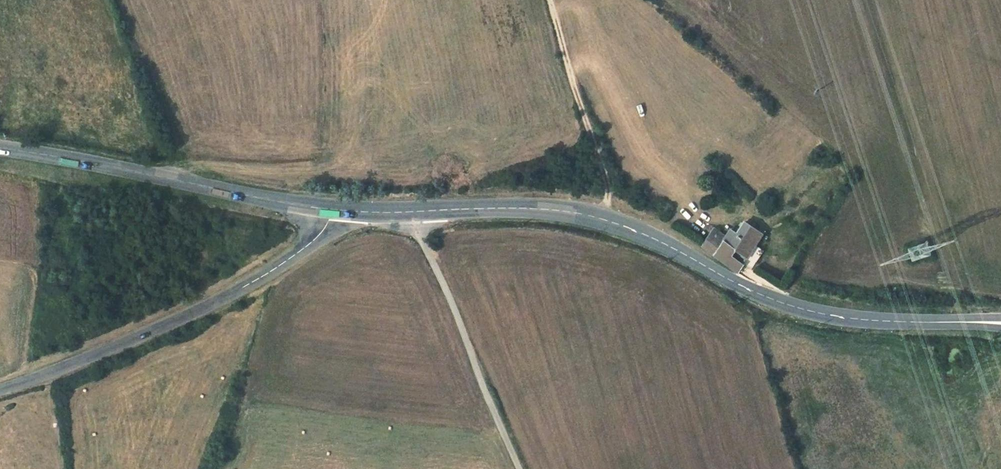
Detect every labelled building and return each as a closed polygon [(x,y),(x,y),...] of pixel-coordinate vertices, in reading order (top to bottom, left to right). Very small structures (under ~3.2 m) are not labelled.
[(721,256),(730,247),(751,264),(769,238),(756,228),(746,238),(738,232),(735,236),(726,229),(708,247),(721,256)]
